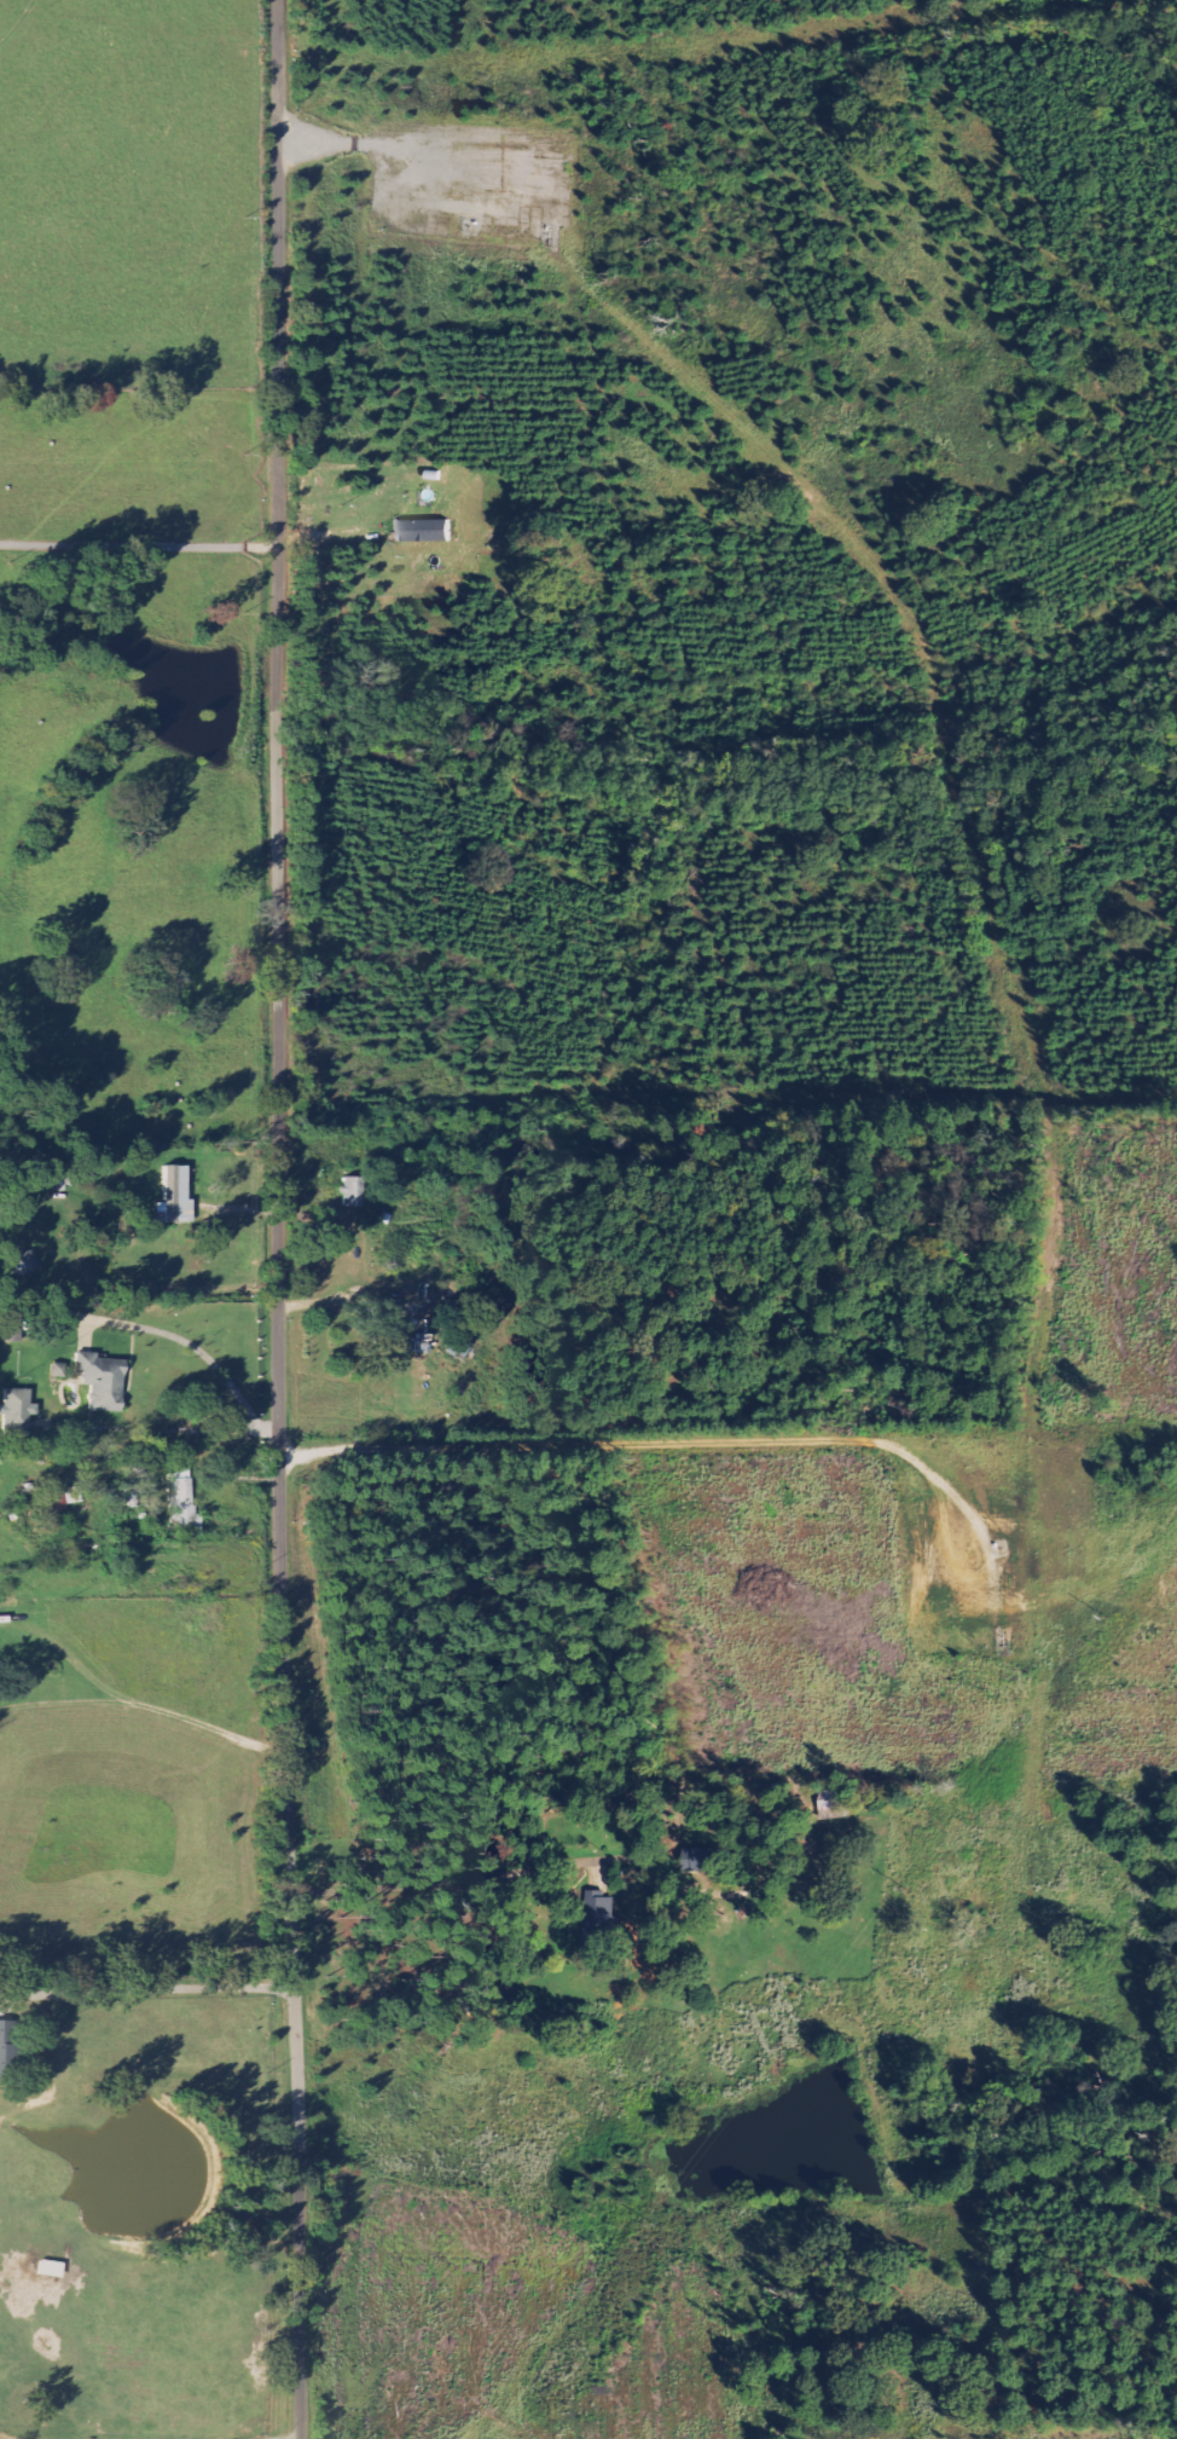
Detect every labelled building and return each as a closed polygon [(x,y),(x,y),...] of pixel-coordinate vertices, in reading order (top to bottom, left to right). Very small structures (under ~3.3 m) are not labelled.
[(396,522),(396,542),(453,541),(453,520),(396,522)] [(188,1166),(165,1166),(166,1195),(157,1195),(158,1224),(194,1223),(194,1200),(188,1200),(188,1166)] [(344,1206),(362,1206),(363,1177),(343,1177),(343,1195),(344,1195),(344,1206)] [(123,1413),(124,1361),(96,1360),(97,1353),(76,1352),(75,1373),(83,1374),(83,1387),(90,1387),(89,1411),(123,1413)] [(67,1379),(66,1364),(52,1364),(52,1379),(67,1379)] [(38,1416),(38,1405),(30,1405),(31,1390),(5,1390),(5,1407),(0,1407),(0,1425),(0,1432),(28,1432),(29,1416),(38,1416)] [(201,1515),(194,1516),(193,1478),(169,1479),(170,1528),(188,1528),(189,1538),(202,1538),(201,1515)] [(67,1514),(66,1505),(81,1504),(80,1488),(48,1492),(50,1516),(67,1514)] [(586,1950),(614,1951),(615,1893),(587,1893),(586,1950)] [(14,2079),(16,2022),(0,2021),(0,2078),(14,2079)] [(64,2265),(42,2261),(40,2276),(62,2280),(64,2265)]
